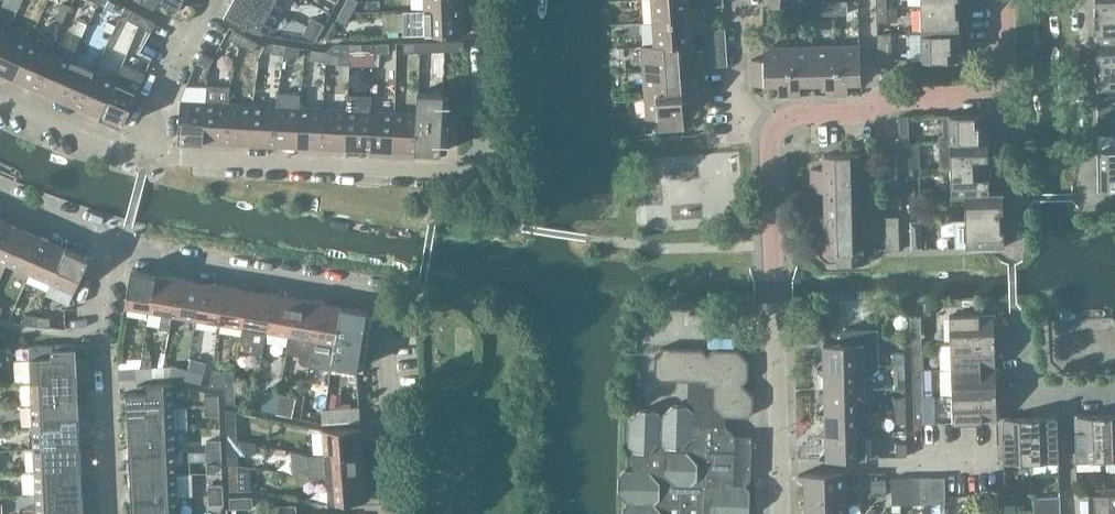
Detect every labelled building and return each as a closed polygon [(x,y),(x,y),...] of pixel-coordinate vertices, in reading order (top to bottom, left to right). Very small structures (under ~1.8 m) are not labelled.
[(115,0),(105,0),(103,5),(115,11),(120,2),(115,0)] [(177,9),(182,0),(160,0),(177,9)] [(237,23),(245,27),(249,20),(268,31),(279,10),(261,0),(259,0),(256,6),(245,0),(232,0),(224,16),(237,23)] [(279,10),(285,0),(261,0),(279,10)] [(343,7),(352,12),(358,0),(347,0),(343,7)] [(425,10),(463,9),(463,0),(424,0),(425,10)] [(653,21),(703,18),(702,7),(689,8),(689,0),(652,0),(653,21)] [(767,9),(780,8),(780,0),(767,0),(767,9)] [(847,0),(834,1),(835,13),(847,13),(847,0)] [(1114,14),(1114,0),(1096,0),(1096,6),(1099,6),(1099,15),(1114,14)] [(822,14),(835,13),(834,1),(822,1),(822,14)] [(921,6),(921,32),(959,31),(959,14),(956,14),(955,5),(921,6)] [(345,24),(352,12),(343,7),(336,19),(345,24)] [(886,21),(886,7),(876,7),(877,21),(886,21)] [(127,18),(139,24),(144,16),(132,9),(127,18)] [(463,9),(425,10),(403,10),(403,35),(464,33),(463,9)] [(1099,15),(1099,23),(1096,23),(1096,41),(1114,40),(1114,14),(1099,15)] [(156,22),(144,16),(139,24),(151,31),(156,22)] [(312,17),(307,25),(320,32),(324,24),(312,17)] [(653,21),(655,44),(655,45),(691,42),(691,30),(703,29),(703,18),(653,21)] [(307,25),(303,33),(315,40),(320,32),(307,25)] [(726,40),(725,27),(712,28),(713,41),(726,40)] [(229,38),(240,44),(246,35),(234,29),(229,38)] [(957,58),(957,49),(960,49),(959,31),(921,32),(922,59),(957,58)] [(13,77),(28,42),(7,32),(0,48),(0,71),(13,77)] [(891,33),(877,33),(878,60),(891,60),(891,33)] [(258,42),(246,35),(240,44),(253,51),(258,42)] [(713,41),(714,53),(727,52),(726,40),(713,41)] [(1100,67),(1114,67),(1114,40),(1096,41),(1097,58),(1100,58),(1100,67)] [(463,41),(444,42),(444,51),(463,51),(463,41)] [(13,77),(35,86),(50,51),(28,42),(13,77)] [(271,52),(285,54),(286,44),(272,42),(271,52)] [(362,53),(376,52),(375,42),(361,43),(362,53)] [(389,42),(375,42),(376,52),(390,52),(389,42)] [(409,53),(419,52),(419,51),(418,51),(417,42),(403,43),(403,53),(409,53)] [(418,51),(419,51),(419,52),(432,52),(432,42),(417,42),(418,51)] [(444,42),(436,42),(436,52),(444,51),(444,42)] [(643,69),(680,67),(679,54),(692,53),(691,42),(655,45),(655,44),(642,45),(643,69)] [(300,47),(286,44),(285,54),(298,57),(300,47)] [(848,95),(848,82),(861,81),(860,44),(836,45),(837,95),(848,95)] [(826,95),(837,95),(836,45),(812,46),(813,82),(825,82),(826,95)] [(752,84),(778,83),(778,96),(789,96),(788,46),(764,47),(764,58),(751,59),(752,84)] [(800,83),(813,82),(812,46),(788,46),(789,96),(800,96),(800,83)] [(310,58),(324,61),(326,51),(312,49),(310,58)] [(72,61),(50,51),(35,86),(57,96),(72,61)] [(326,51),(324,61),(338,63),(339,53),(326,51)] [(214,59),(201,52),(196,61),(208,68),(214,59)] [(727,65),(727,52),(714,53),(715,65),(727,65)] [(94,70),(73,61),(72,61),(57,96),(78,105),(94,70)] [(681,80),(680,67),(643,69),(645,93),(695,90),(694,79),(681,80)] [(1100,67),(1100,76),(1097,76),(1097,94),(1114,94),(1114,67),(1100,67)] [(115,80),(94,70),(78,105),(100,115),(115,80)] [(123,125),(138,90),(115,80),(100,115),(123,125)] [(684,128),(683,102),(696,101),(695,90),(645,93),(647,117),(658,117),(659,130),(684,128)] [(444,92),(417,91),(416,112),(415,150),(441,151),(444,92)] [(348,94),(347,108),(345,147),(369,148),(371,109),(372,95),(348,94)] [(205,101),(180,100),(179,138),(203,140),(205,101)] [(203,140),(227,141),(229,103),(205,101),(203,140)] [(1107,102),(1097,102),(1097,116),(1107,116),(1107,102)] [(227,141),(251,142),(252,104),(229,103),(227,141)] [(251,142),(274,143),(276,105),(252,104),(251,142)] [(274,143),(298,144),(300,106),(276,105),(274,143)] [(323,107),(322,107),(300,106),(298,144),(322,146),(323,107)] [(347,108),(323,107),(322,146),(345,147),(347,108)] [(394,111),(371,109),(369,148),(392,149),(394,111)] [(416,112),(394,111),(392,149),(415,150),(416,112)] [(938,134),(939,141),(988,140),(987,123),(984,123),(984,113),(942,114),(943,134),(938,134)] [(899,142),(908,142),(909,142),(909,129),(908,115),(898,115),(899,142)] [(913,131),(942,129),(941,115),(912,116),(913,131)] [(1098,149),(1099,186),(1114,186),(1114,134),(1098,134),(1098,149)] [(985,158),(988,158),(988,140),(939,141),(940,168),(950,167),(985,166),(985,158)] [(909,142),(908,142),(909,169),(918,169),(918,156),(919,156),(919,142),(909,142)] [(725,152),(645,157),(647,183),(655,182),(657,204),(642,205),(644,232),(714,227),(713,214),(729,213),(725,152)] [(901,185),(900,152),(883,153),(884,185),(901,185)] [(824,190),(825,202),(862,201),(860,153),(824,154),(824,167),(811,168),(812,190),(824,190)] [(986,175),(985,166),(950,167),(951,195),(964,194),(964,193),(989,193),(989,192),(989,175),(986,175)] [(918,170),(918,169),(909,169),(910,195),(919,195),(919,182),(921,182),(921,170),(918,170)] [(964,194),(965,219),(1000,219),(1000,210),(1003,210),(1003,191),(989,192),(989,193),(964,193),(964,194)] [(920,210),(919,195),(910,195),(910,210),(920,210)] [(863,263),(862,225),(862,201),(825,202),(825,215),(812,215),(813,237),(826,237),(826,250),(837,250),(837,263),(863,263)] [(903,248),(902,216),(885,216),(886,249),(903,248)] [(0,222),(0,260),(8,264),(23,229),(1,219),(0,222)] [(1000,219),(965,219),(954,220),(955,247),(1004,246),(1004,227),(1000,227),(1000,219)] [(45,238),(23,229),(8,264),(29,273),(45,238)] [(921,248),(921,234),(911,234),(911,248),(921,248)] [(29,273),(51,283),(66,247),(45,238),(29,273)] [(89,257),(70,249),(66,247),(51,283),(74,292),(89,257)] [(125,307),(149,311),(155,274),(131,270),(125,307)] [(147,323),(160,325),(159,328),(170,330),(173,315),(179,278),(155,274),(149,311),(147,323)] [(173,315),(196,319),(202,282),(179,278),(173,315)] [(226,286),(202,282),(196,319),(220,323),(226,286)] [(249,290),(226,286),(220,323),(243,327),(249,290)] [(266,331),(273,294),(249,290),(243,327),(240,342),(253,344),(252,350),(254,354),(262,355),(266,331)] [(296,297),(273,294),(266,331),(290,335),(296,297)] [(310,354),(313,339),(320,301),(296,297),(290,335),(287,352),(300,355),(299,359),(302,364),(309,365),(310,354)] [(343,305),(320,301),(313,339),(310,354),(317,356),(322,352),(324,341),(335,343),(337,343),(343,305)] [(332,363),(356,367),(357,368),(360,353),(366,354),(368,336),(363,335),(367,310),(343,305),(337,343),(335,343),(332,363)] [(36,325),(37,315),(23,313),(22,323),(36,325)] [(949,314),(950,342),(994,341),(993,313),(949,314)] [(51,317),(37,315),(36,325),(50,327),(51,317)] [(912,343),(921,343),(920,316),(911,316),(912,343)] [(824,358),(822,358),(817,364),(817,367),(864,366),(878,366),(877,328),(840,329),(840,344),(823,344),(824,358)] [(995,367),(994,341),(950,342),(951,368),(995,367)] [(912,343),(913,370),(922,369),(921,343),(912,343)] [(149,347),(144,346),(142,358),(140,367),(135,368),(136,377),(152,377),(151,367),(152,359),(150,359),(151,355),(149,351),(149,347)] [(619,485),(619,491),(628,501),(623,506),(622,513),(745,513),(749,511),(749,489),(745,484),(750,479),(751,436),(735,435),(725,424),(725,416),(747,416),(753,411),(753,395),(743,384),(748,379),(748,360),(737,349),(713,348),(707,354),(702,348),(660,347),(654,352),(654,374),(659,380),(706,381),(706,388),(689,405),(674,405),(672,405),(661,415),(657,409),(640,409),(628,420),(628,444),(633,449),(632,469),(626,469),(619,474),(619,485)] [(77,359),(76,348),(30,350),(31,381),(54,380),(53,372),(89,371),(89,358),(77,359)] [(893,353),(893,365),(904,365),(904,353),(893,353)] [(120,378),(136,377),(135,368),(140,367),(142,358),(127,359),(127,362),(119,363),(120,378)] [(206,362),(191,358),(188,369),(185,380),(201,383),(206,362)] [(170,376),(185,380),(188,369),(173,365),(170,376)] [(904,365),(893,365),(894,378),(905,378),(904,365)] [(824,376),(825,390),(872,388),(872,378),(865,378),(864,366),(817,367),(817,371),(823,376),(824,376)] [(951,368),(952,395),(996,393),(995,367),(951,368)] [(212,368),(209,384),(218,387),(225,387),(225,386),(235,386),(234,369),(224,370),(212,368)] [(913,370),(914,396),(923,396),(922,369),(913,370)] [(53,372),(54,380),(31,381),(32,404),(55,403),(54,395),(78,394),(78,384),(90,383),(89,371),(53,372)] [(148,384),(149,391),(127,392),(128,416),(151,415),(150,407),(174,406),(173,382),(148,384)] [(235,402),(235,386),(225,386),(225,387),(226,402),(235,402)] [(866,411),(865,400),(873,400),(872,388),(825,390),(825,403),(823,403),(818,409),(818,412),(866,411)] [(260,409),(276,413),(278,403),(280,393),(265,390),(260,409)] [(278,403),(276,413),(292,416),(296,397),(280,393),(278,403)] [(997,421),(996,395),(996,393),(952,395),(953,422),(997,421)] [(56,425),(55,417),(91,416),(91,403),(79,404),(78,394),(54,395),(55,403),(32,404),(33,426),(56,425)] [(205,405),(219,404),(219,394),(204,395),(205,405)] [(915,423),(924,423),(923,396),(914,396),(915,423)] [(895,398),(895,410),(906,410),(905,397),(895,398)] [(220,413),(219,404),(205,405),(205,414),(220,413)] [(175,428),(174,406),(150,407),(151,415),(128,416),(129,439),(152,437),(152,430),(175,428)] [(225,409),(227,439),(238,439),(236,411),(225,409)] [(352,420),(361,420),(360,410),(351,411),(352,420)] [(896,423),(906,423),(906,410),(895,410),(896,423)] [(342,411),(334,412),(334,421),(343,421),(342,411)] [(343,421),(352,420),(351,411),(342,411),(343,421)] [(866,421),(866,411),(818,412),(819,416),(824,421),(825,421),(826,434),(873,433),(873,421),(866,421)] [(334,412),(322,413),(323,422),(334,421),(334,412)] [(1114,458),(1114,414),(1102,415),(1103,459),(1114,458)] [(1103,459),(1102,415),(1074,416),(1076,460),(1103,459)] [(92,428),(91,416),(55,417),(56,425),(33,426),(34,449),(57,448),(56,440),(80,439),(80,428),(92,428)] [(1058,460),(1057,416),(1029,417),(1031,461),(1058,460)] [(1003,462),(1031,461),(1029,417),(1002,418),(1003,462)] [(323,429),(325,454),(363,451),(361,426),(323,429)] [(175,428),(152,430),(152,437),(129,439),(130,461),(153,460),(153,452),(176,451),(175,428)] [(825,448),(820,454),(820,458),(878,456),(878,433),(873,433),(826,434),(826,448),(825,448)] [(58,470),(58,462),(93,460),(93,448),(81,449),(80,439),(56,440),(57,448),(34,449),(35,471),(58,470)] [(221,449),(221,439),(206,440),(207,449),(221,449)] [(247,455),(247,452),(256,454),(259,444),(247,441),(246,439),(238,440),(238,439),(227,439),(227,456),(247,455)] [(896,456),(906,456),(906,443),(895,444),(896,456)] [(222,458),(221,449),(207,449),(207,459),(222,458)] [(154,482),(154,474),(177,473),(176,451),(153,452),(153,460),(130,461),(131,483),(154,482)] [(363,451),(325,454),(309,455),(311,477),(327,479),(327,477),(365,475),(363,451)] [(94,473),(93,460),(58,462),(58,470),(35,471),(36,493),(59,492),(59,484),(82,483),(82,473),(94,473)] [(845,472),(811,473),(798,473),(798,478),(803,483),(805,483),(805,496),(846,495),(845,472)] [(178,496),(177,473),(154,474),(154,482),(131,483),(132,506),(155,505),(155,497),(178,496)] [(229,474),(230,490),(239,490),(239,473),(229,474)] [(367,499),(365,475),(327,477),(327,479),(329,502),(367,499)] [(945,503),(945,493),(944,476),(931,477),(932,503),(945,503)] [(905,477),(891,478),(892,504),(905,504),(905,477)] [(918,477),(905,477),(905,504),(919,503),(918,477)] [(919,503),(932,503),(931,477),(918,477),(919,503)] [(60,507),(95,505),(95,493),(82,494),(82,483),(59,484),(59,492),(36,493),(37,513),(60,513),(60,507)] [(208,485),(209,494),(223,494),(223,484),(208,485)] [(1004,493),(1005,512),(1015,512),(1014,493),(1004,493)] [(209,504),(224,503),(223,494),(209,494),(209,504)] [(846,495),(805,496),(806,510),(804,510),(801,513),(846,513),(846,495)] [(1109,495),(1094,495),(1094,513),(1109,513),(1109,495)] [(178,496),(155,497),(155,505),(132,506),(132,513),(179,513),(178,496)] [(252,496),(229,497),(230,508),(252,507),(252,496)] [(1034,510),(1060,509),(1060,496),(1033,497),(1034,510)] [(274,513),(297,513),(296,504),(274,505),(274,513)] [(95,505),(60,507),(60,513),(96,513),(95,505)]
